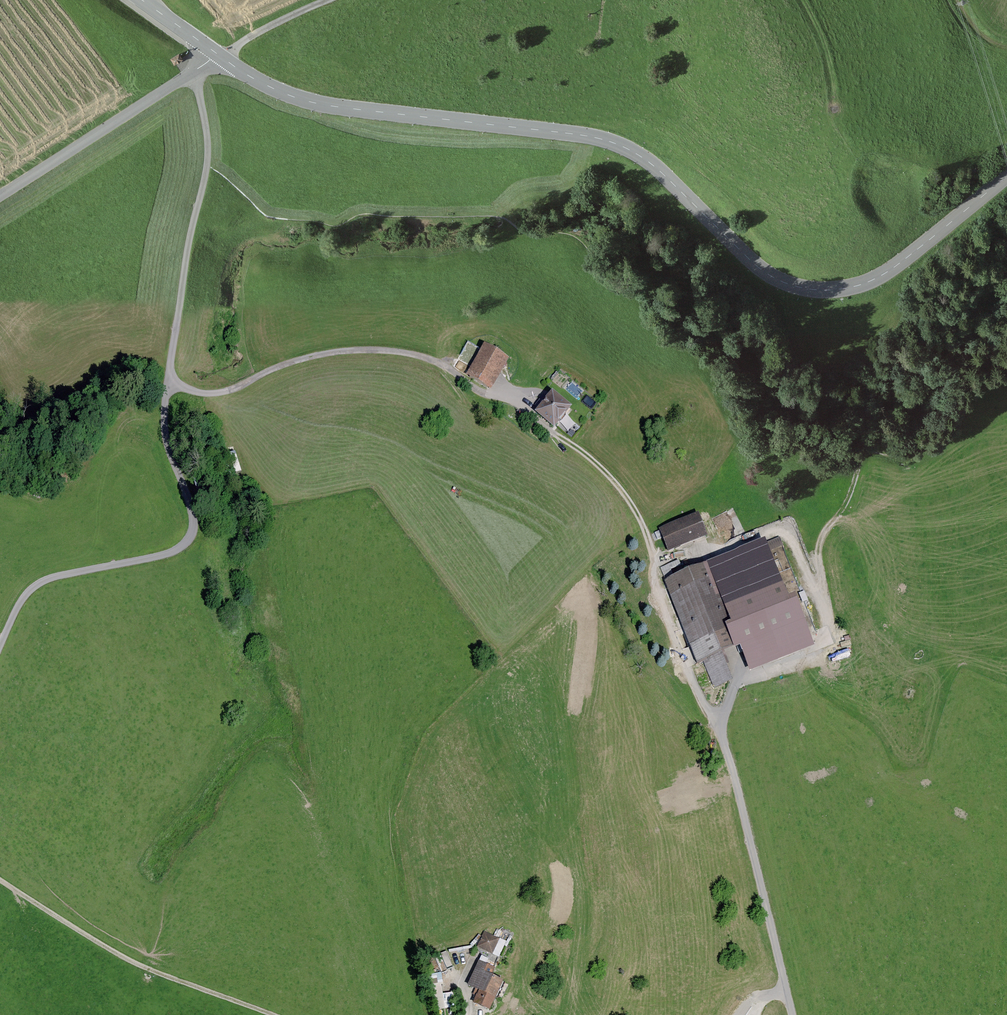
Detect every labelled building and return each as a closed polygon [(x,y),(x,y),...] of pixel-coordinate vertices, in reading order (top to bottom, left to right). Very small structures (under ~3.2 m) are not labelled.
[(179,53),(171,58),(175,64),(183,59),(179,53)] [(511,362),(487,346),(470,374),(493,389),(511,362)] [(574,410),(556,393),(539,412),(558,429),(574,410)] [(711,538),(703,515),(660,529),(669,553),(711,538)] [(715,564),(667,583),(698,667),(705,664),(715,689),(734,681),(725,656),(736,651),(754,672),(816,649),(802,601),(793,602),(777,564),(725,585),(715,564)] [(501,940),(486,933),(477,949),(493,957),(501,940)] [(498,969),(481,963),(468,988),(481,993),(475,1004),(491,1014),(507,983),(495,976),(498,969)]
